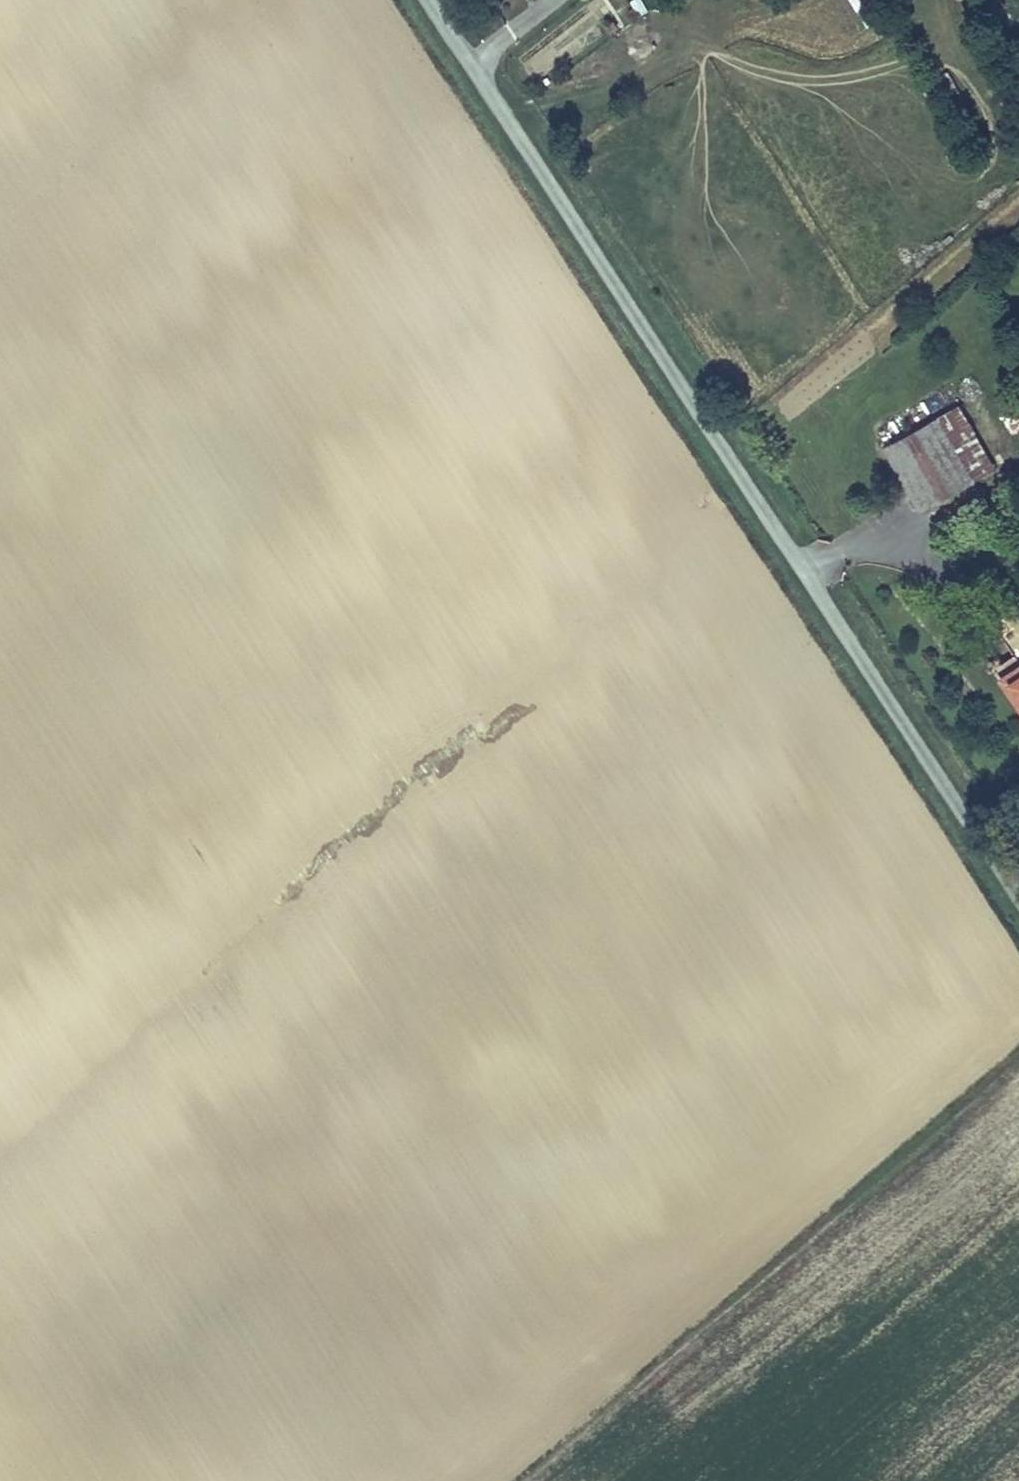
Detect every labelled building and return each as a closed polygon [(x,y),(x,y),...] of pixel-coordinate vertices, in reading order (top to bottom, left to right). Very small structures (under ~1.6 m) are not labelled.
[(960,403),(941,413),(977,478),(995,468),(960,403)] [(941,413),(883,445),(919,510),(977,478),(941,413)] [(1018,708),(1018,691),(1010,678),(1018,672),(1018,664),(999,677),(1018,708)] [(1018,691),(1018,672),(1010,678),(1018,691)]
